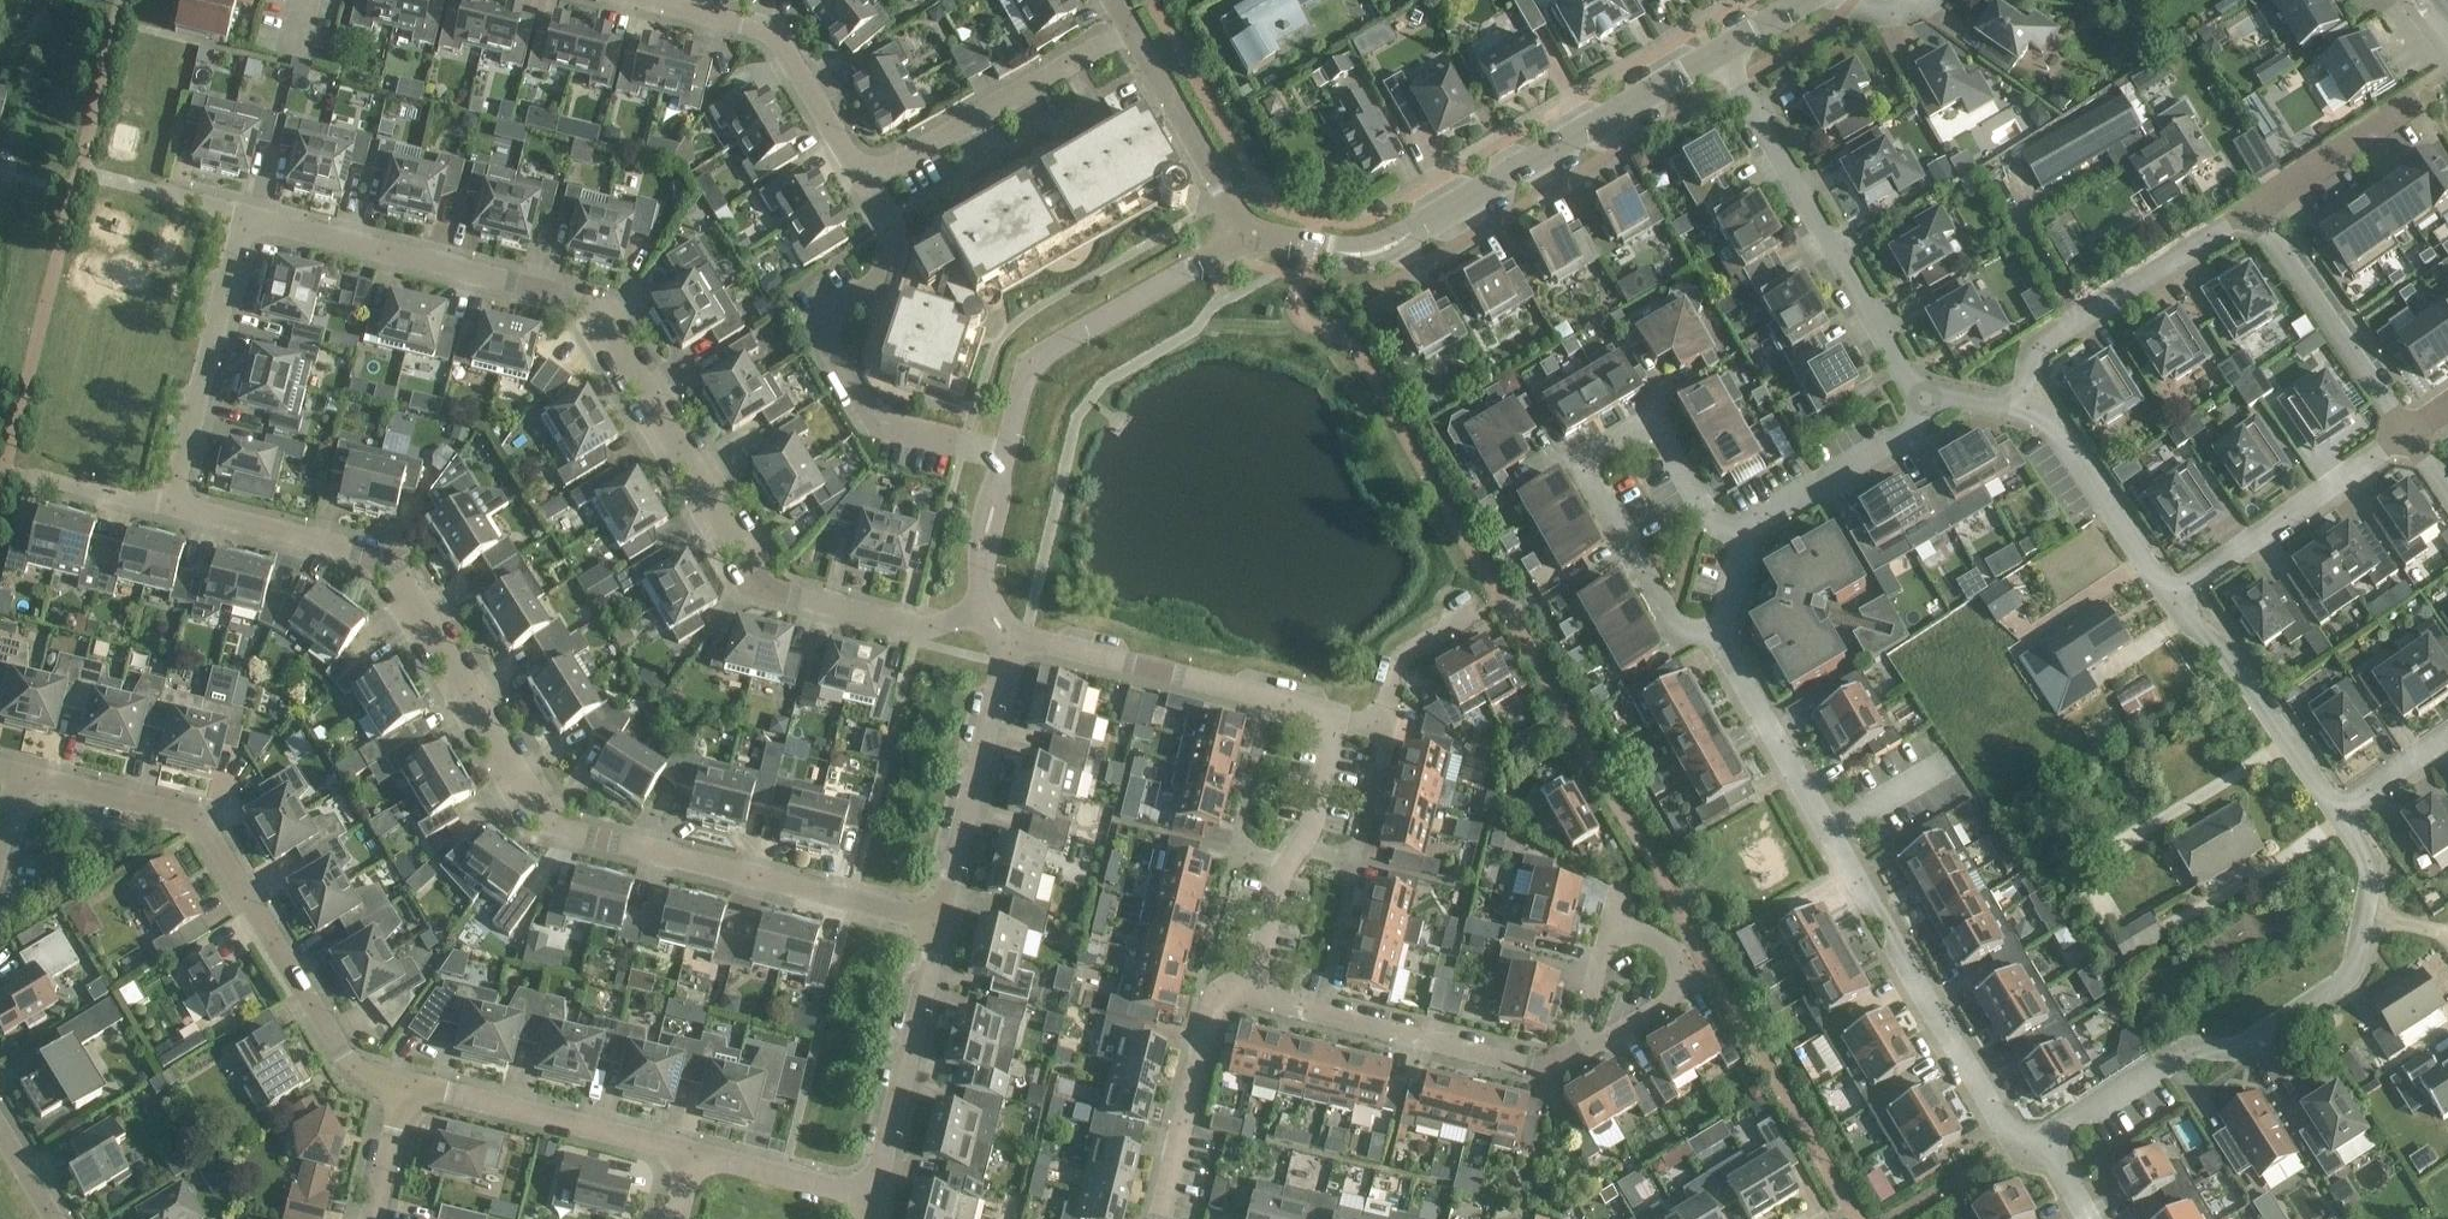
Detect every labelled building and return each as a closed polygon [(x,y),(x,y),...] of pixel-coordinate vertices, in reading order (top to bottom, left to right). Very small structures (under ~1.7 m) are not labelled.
[(175,33),(227,46),(237,4),(238,0),(184,0),(175,33)] [(255,0),(238,0),(237,4),(252,9),(255,0)] [(350,28),(372,33),(374,25),(394,30),(401,0),(357,0),(350,28)] [(394,30),(414,35),(412,43),(434,48),(446,0),(401,0),(394,30)] [(483,51),(494,5),(480,2),(480,0),(479,0),(466,0),(465,3),(455,0),(451,0),(439,49),(461,55),(463,46),(483,51)] [(808,0),(803,4),(812,15),(813,15),(822,26),(854,0),(807,0),(808,0)] [(839,49),(844,46),(853,57),(893,24),(879,7),(873,12),(863,0),(854,0),(822,26),(831,37),(830,38),(839,49)] [(941,5),(947,17),(957,11),(951,0),(950,0),(941,5)] [(1019,14),(1044,0),(1011,0),(1019,14)] [(1068,3),(1066,0),(1044,0),(1019,14),(1030,32),(1022,37),(1033,56),(1078,30),(1071,18),(1076,15),(1069,2),(1068,3)] [(1288,31),(1303,23),(1297,13),(1318,1),(1318,0),(1259,0),(1221,22),(1225,28),(1223,29),(1234,49),(1232,50),(1247,77),(1275,62),(1268,50),(1287,40),(1284,35),(1289,32),(1288,31)] [(1532,36),(1546,28),(1529,0),(1521,0),(1513,4),(1532,36)] [(1550,10),(1562,31),(1566,29),(1578,50),(1597,39),(1600,43),(1612,36),(1610,32),(1626,22),(1642,13),(1634,0),(1568,0),(1550,10)] [(2278,7),(2304,51),(2324,39),(2325,41),(2324,42),(2325,43),(2350,28),(2336,5),(2333,7),(2329,0),(2288,0),(2278,7)] [(508,9),(494,5),(483,51),(503,56),(501,65),(523,70),(535,20),(521,16),(522,11),(508,7),(508,9)] [(2043,54),(2059,31),(2036,15),(2028,27),(1999,7),(1980,35),(1991,43),(1982,56),(2010,75),(2019,62),(2020,63),(2031,46),(2043,54)] [(946,19),(938,8),(927,15),(932,22),(939,23),(946,19)] [(583,27),(569,23),(569,22),(555,19),(554,24),(540,21),(527,71),(549,77),(551,68),(571,73),(583,27)] [(589,86),(611,92),(624,41),(610,38),(611,32),(597,29),(597,30),(583,27),(571,73),(592,78),(589,86)] [(2167,39),(2152,49),(2158,59),(2173,50),(2190,39),(2182,28),(2166,39),(2167,39)] [(2384,53),(2372,35),(2371,35),(2372,36),(2325,65),(2352,109),(2371,97),(2373,100),(2372,100),(2373,102),(2398,86),(2383,63),(2380,65),(2376,57),(2382,53),(2382,54),(2384,53)] [(1373,55),(1363,37),(1353,43),(1363,61),(1373,55)] [(1516,92),(1517,95),(1531,86),(1530,84),(1547,74),(1526,38),(1478,66),(1499,102),(1516,92)] [(660,95),(672,49),(658,45),(658,44),(644,40),(643,46),(629,42),(616,93),(638,98),(640,90),(660,95)] [(976,40),(963,47),(980,77),(993,70),(976,40)] [(901,68),(908,64),(897,44),(852,70),(859,83),(854,86),(861,98),(863,97),(870,110),(911,86),(901,68)] [(211,67),(215,51),(200,47),(196,64),(211,67)] [(968,84),(980,77),(963,47),(950,54),(968,84)] [(686,52),(672,49),(660,95),(680,100),(678,108),(700,114),(713,63),(699,60),(700,54),(686,51),(686,52)] [(1994,101),(1980,77),(1968,84),(1951,54),(1921,71),(1928,82),(1914,90),(1931,120),(1945,112),(1945,113),(1963,103),(1970,115),(1994,101)] [(1350,74),(1342,59),(1320,71),(1328,86),(1350,74)] [(261,83),(266,65),(248,61),(244,79),(261,83)] [(2141,96),(2174,75),(2165,61),(2132,82),(2141,96)] [(1868,110),(1858,93),(1870,86),(1856,62),(1832,76),(1839,88),(1809,105),(1826,134),(1837,128),(1845,142),(1875,125),(1867,111),(1868,110)] [(1473,117),(1458,91),(1461,90),(1452,65),(1426,74),(1430,86),(1413,96),(1401,75),(1383,86),(1411,136),(1430,125),(1437,138),(1452,129),(1453,131),(1469,126),(1467,120),(1473,117)] [(2275,81),(2266,66),(2255,72),(2264,88),(2275,81)] [(409,100),(420,102),(424,86),(413,83),(409,100)] [(773,107),(766,95),(761,98),(753,85),(709,112),(721,132),(728,127),(739,145),(780,120),(772,108),(773,107)] [(911,86),(870,110),(877,123),(876,123),(883,136),(925,111),(911,86)] [(1239,92),(1243,99),(1254,93),(1249,86),(1239,92)] [(2062,114),(2074,101),(2061,89),(2049,102),(2062,114)] [(1902,109),(1913,102),(1906,90),(1895,97),(1902,109)] [(1366,180),(1396,163),(1383,141),(1387,138),(1387,137),(1385,138),(1360,95),(1342,105),(1355,127),(1340,136),(1349,151),(1345,154),(1353,168),(1357,166),(1366,180)] [(2119,146),(2132,167),(2160,211),(2182,197),(2175,186),(2189,178),(2163,137),(2154,122),(2145,128),(2126,96),(2023,157),(2043,191),(2107,153),(2119,146)] [(2257,96),(2243,105),(2257,126),(2267,140),(2281,131),(2271,117),(2257,96)] [(202,165),(200,170),(220,175),(236,107),(195,97),(186,126),(201,130),(193,162),(202,165)] [(1263,105),(1270,118),(1284,111),(1276,97),(1263,105)] [(472,100),(468,113),(481,117),(485,104),(472,100)] [(496,134),(527,144),(531,129),(513,123),(518,106),(506,102),(496,134)] [(2163,137),(2189,178),(2214,161),(2191,125),(2199,120),(2188,102),(2154,122),(2163,137)] [(2032,108),(2030,117),(2038,130),(2052,122),(2040,103),(2032,108)] [(249,176),(257,143),(270,147),(279,118),(236,107),(220,175),(239,180),(240,174),(249,176)] [(1187,198),(1186,196),(1185,192),(1183,189),(1180,187),(1176,186),(1174,183),(1178,181),(1142,118),(1122,130),(1164,203),(1162,204),(1162,205),(1163,207),(1165,208),(1166,209),(1169,211),(1171,211),(1174,211),(1178,211),(1180,210),(1183,207),(1185,205),(1186,202),(1187,200),(1187,198)] [(287,120),(280,149),(294,152),(286,185),(295,187),(294,193),(313,197),(326,145),(327,145),(331,131),(287,120)] [(798,159),(791,147),(796,144),(788,132),(787,133),(780,120),(739,145),(750,163),(742,167),(754,186),(798,159)] [(601,145),(618,149),(622,132),(605,128),(601,145)] [(1144,214),(1162,204),(1164,203),(1122,130),(1102,142),(1144,214)] [(1887,145),(1879,131),(1849,148),(1857,162),(1846,169),(1863,198),(1892,181),(1899,193),(1924,179),(1910,155),(1898,162),(1888,144),(1887,145)] [(2265,145),(2256,131),(2234,145),(2242,159),(2265,145)] [(326,145),(313,197),(332,202),(333,197),(342,199),(350,166),(364,169),(371,140),(354,136),(350,151),(327,145),(326,145)] [(575,141),(569,162),(590,168),(596,146),(575,141)] [(381,142),(374,172),(388,175),(379,208),(389,210),(387,216),(406,220),(419,168),(392,162),(396,146),(381,142)] [(1102,142),(1082,153),(1123,226),(1144,214),(1102,142)] [(669,163),(681,147),(669,144),(665,161),(669,163)] [(1694,150),(1670,164),(1697,211),(1704,207),(1724,195),(1723,194),(1716,182),(1729,175),(1712,146),(1696,155),(1694,150)] [(690,165),(680,149),(670,164),(685,168),(690,165)] [(1082,153),(1061,165),(1103,238),(1123,226),(1082,153)] [(1651,166),(1644,153),(1632,160),(1639,173),(1651,166)] [(2407,171),(2409,174),(2410,173),(2439,215),(2438,215),(2443,222),(2447,218),(2447,179),(2431,155),(2407,171)] [(419,168),(406,220),(425,225),(426,220),(435,222),(441,200),(444,189),(458,192),(465,163),(440,157),(432,171),(419,168)] [(1950,185),(1958,180),(1947,159),(1938,164),(1950,185)] [(474,165),(467,195),(481,198),(473,231),(482,233),(481,239),(500,243),(515,179),(516,180),(517,176),(474,165)] [(1083,249),(1103,238),(1061,165),(1041,177),(1083,249)] [(789,228),(830,203),(822,191),(824,190),(816,178),(811,181),(804,168),(759,195),(771,214),(778,210),(789,228)] [(2409,174),(2389,188),(2415,225),(2414,226),(2417,230),(2438,215),(2439,215),(2410,173),(2409,174)] [(1041,177),(1021,188),(1063,261),(1083,249),(1041,177)] [(515,179),(500,243),(518,248),(520,243),(529,245),(537,212),(551,215),(558,186),(543,182),(542,186),(516,180),(515,179)] [(568,188),(560,217),(574,221),(566,254),(575,256),(574,261),(593,266),(606,214),(579,207),(582,192),(568,188)] [(1001,200),(1042,273),(1063,261),(1021,188),(1001,200)] [(2389,188),(2368,203),(2394,240),(2414,226),(2415,225),(2389,188)] [(1624,247),(1666,223),(1649,194),(1632,203),(1625,191),(1595,208),(1607,228),(1603,230),(1610,243),(1614,241),(1616,244),(1621,241),(1624,247)] [(1724,195),(1704,207),(1718,231),(1719,230),(1728,245),(1768,222),(1756,203),(1755,204),(1754,205),(1749,197),(1735,205),(1728,191),(1723,194),(1724,195)] [(707,203),(714,214),(726,207),(720,197),(707,203)] [(606,214),(593,266),(612,271),(613,265),(622,268),(631,235),(649,239),(657,206),(636,200),(635,208),(609,202),(606,214)] [(1001,200),(980,212),(1022,284),(1042,273),(1001,200)] [(837,215),(830,203),(789,228),(800,245),(792,250),(804,269),(848,242),(841,230),(846,227),(838,215),(837,215)] [(2368,203),(2347,218),(2379,264),(2401,248),(2394,240),(2368,203)] [(1953,259),(1943,241),(1955,234),(1941,210),(1917,224),(1924,236),(1894,253),(1911,283),(1923,276),(1931,289),(1958,273),(1951,260),(1953,259)] [(1002,296),(1022,284),(980,212),(960,223),(1002,296)] [(1685,227),(1687,221),(1685,217),(1671,225),(1676,233),(1685,227)] [(2347,218),(2324,234),(2343,260),(2351,272),(2357,280),(2379,264),(2347,218)] [(1728,245),(1727,246),(1728,248),(1750,286),(1775,272),(1767,259),(1781,251),(1777,243),(1778,243),(1779,242),(1768,222),(1728,245)] [(940,235),(954,260),(983,310),(984,308),(986,307),(988,306),(990,306),(992,306),(993,306),(996,308),(997,309),(1002,296),(960,223),(940,235)] [(1558,285),(1600,261),(1583,232),(1566,242),(1559,229),(1529,247),(1541,267),(1536,269),(1544,282),(1548,280),(1550,282),(1555,280),(1558,285)] [(1994,238),(2003,253),(2017,245),(2009,230),(1994,238)] [(681,284),(652,301),(657,309),(652,312),(662,329),(721,292),(724,291),(693,242),(665,259),(681,284)] [(2007,261),(2021,253),(2017,245),(2003,253),(2007,261)] [(2431,250),(2420,258),(2425,266),(2437,258),(2431,250)] [(976,319),(983,310),(954,260),(944,266),(937,253),(915,265),(928,287),(942,279),(958,305),(953,320),(979,329),(979,328),(980,327),(980,326),(979,325),(979,324),(979,322),(978,320),(976,319)] [(2343,260),(2334,266),(2342,278),(2351,272),(2343,260)] [(268,269),(263,288),(316,301),(323,274),(276,262),(274,270),(268,269)] [(2442,266),(2431,274),(2436,282),(2447,274),(2442,266)] [(1534,300),(1517,271),(1500,281),(1493,268),(1463,285),(1475,305),(1470,308),(1478,321),(1482,318),(1484,321),(1489,318),(1492,324),(1534,300)] [(1634,301),(1660,287),(1650,269),(1624,283),(1634,301)] [(2255,331),(2273,320),(2269,315),(2278,310),(2252,269),(2244,274),(2241,269),(2220,282),(2233,303),(2217,313),(2237,343),(2255,331)] [(1775,272),(1750,286),(1764,310),(1766,310),(1775,325),(1814,302),(1803,282),(1801,283),(1802,284),(1801,284),(1796,276),(1782,284),(1775,272)] [(2401,272),(2390,280),(2395,288),(2407,280),(2401,272)] [(778,275),(759,285),(766,297),(785,287),(778,275)] [(366,314),(374,284),(359,281),(352,310),(366,314)] [(1971,294),(1963,281),(1935,297),(1943,310),(1930,317),(1947,346),(1977,329),(1984,341),(2009,328),(1995,303),(1983,310),(1973,293),(1971,294)] [(2042,322),(2058,312),(2043,286),(2026,297),(2042,322)] [(1636,333),(1624,340),(1630,351),(1643,344),(1655,365),(1671,355),(1688,289),(1680,287),(1670,293),(1664,317),(1636,333)] [(2412,287),(2401,295),(2406,303),(2418,295),(2412,287)] [(316,301),(263,288),(259,307),(264,309),(262,318),(295,326),(291,340),(321,348),(325,332),(309,328),(316,301)] [(1688,289),(1671,355),(1680,371),(1700,359),(1708,371),(1719,365),(1712,353),(1696,325),(1702,302),(1696,291),(1688,289)] [(709,301),(662,329),(673,346),(678,343),(682,351),(711,333),(719,345),(745,329),(722,293),(709,301)] [(2437,301),(2447,317),(2447,294),(2437,301)] [(385,318),(371,314),(363,343),(378,348),(406,355),(419,302),(391,295),(385,318)] [(764,323),(779,315),(768,297),(752,306),(764,323)] [(1729,299),(1717,306),(1723,318),(1736,311),(1729,299)] [(2415,317),(2417,321),(2419,320),(2447,363),(2447,317),(2437,301),(2415,317)] [(448,362),(459,322),(444,319),(447,309),(419,302),(406,355),(434,362),(435,359),(448,362)] [(1775,325),(1767,329),(1783,357),(1789,353),(1796,365),(1797,366),(1817,354),(1817,355),(1822,352),(1814,339),(1828,331),(1823,323),(1825,323),(1826,322),(1814,302),(1775,325)] [(903,304),(895,327),(978,354),(986,331),(979,329),(953,320),(903,304)] [(1434,319),(1429,311),(1427,306),(1397,324),(1408,344),(1404,346),(1412,359),(1416,357),(1418,360),(1423,357),(1426,362),(1467,338),(1451,310),(1434,319)] [(1619,312),(1610,317),(1616,327),(1625,322),(1619,312)] [(2313,317),(2297,324),(2304,339),(2320,331),(2313,317)] [(512,325),(484,318),(482,329),(463,324),(453,364),(472,369),(471,370),(499,377),(512,325)] [(2177,338),(2164,318),(2144,331),(2147,336),(2139,341),(2165,382),(2173,377),(2176,382),(2201,366),(2212,359),(2193,328),(2177,338)] [(2378,336),(2395,361),(2408,352),(2426,378),(2447,363),(2419,320),(2417,321),(2397,336),(2390,327),(2378,336)] [(540,332),(512,325),(499,377),(527,384),(540,332)] [(1573,338),(1566,325),(1553,333),(1560,346),(1573,338)] [(895,327),(888,349),(971,377),(978,354),(895,327)] [(731,365),(702,383),(707,391),(702,394),(713,411),(759,382),(745,359),(758,352),(749,338),(724,353),(731,365)] [(1574,339),(1562,346),(1569,358),(1581,351),(1574,339)] [(254,350),(252,359),(246,358),(241,377),(306,393),(312,367),(316,368),(320,352),(290,344),(286,358),(254,350)] [(1612,348),(1587,362),(1593,373),(1615,409),(1619,406),(1639,395),(1634,387),(1646,380),(1638,368),(1627,375),(1618,359),(1612,348)] [(963,400),(971,377),(888,349),(880,372),(963,400)] [(2257,374),(2244,353),(2231,361),(2245,382),(2248,380),(2257,374)] [(1796,365),(1789,369),(1817,416),(1841,402),(1838,397),(1854,388),(1836,359),(1824,366),(1817,355),(1817,354),(1797,366),(1796,365)] [(1547,379),(1559,372),(1552,359),(1539,366),(1547,379)] [(2231,361),(2219,369),(2232,390),(2236,388),(2245,382),(2231,361)] [(530,386),(542,395),(560,371),(548,362),(530,386)] [(2075,375),(2078,380),(2070,385),(2072,388),(2079,399),(2089,414),(2095,424),(2096,426),(2105,421),(2108,426),(2144,403),(2124,372),(2108,383),(2095,362),(2075,375)] [(542,395),(553,404),(572,380),(560,371),(542,395)] [(2261,371),(2257,374),(2248,380),(2262,400),(2275,391),(2261,371)] [(1593,373),(1568,387),(1590,424),(1615,409),(1593,373)] [(1496,383),(1505,399),(1520,390),(1511,375),(1496,383)] [(273,414),(269,427),(299,435),(302,421),(299,420),(306,393),(241,377),(236,396),(242,397),(240,406),(273,414)] [(713,411),(723,428),(728,425),(733,433),(762,415),(770,427),(795,411),(786,398),(783,400),(770,377),(759,383),(713,411)] [(1690,382),(1678,389),(1685,401),(1679,405),(1693,429),(1729,408),(1741,402),(1726,377),(1697,394),(1690,382)] [(2316,378),(2281,403),(2301,432),(2317,422),(2330,441),(2350,427),(2347,423),(2355,417),(2327,377),(2319,383),(2316,378)] [(2245,382),(2236,388),(2250,408),(2262,400),(2248,380),(2245,382)] [(350,397),(365,400),(369,386),(353,382),(350,397)] [(1568,387),(1544,402),(1565,438),(1590,424),(1568,387)] [(1763,388),(1750,396),(1757,409),(1770,401),(1763,388)] [(587,391),(541,420),(556,444),(602,416),(587,391)] [(1451,421),(1449,428),(1516,446),(1531,437),(1519,416),(1532,409),(1525,397),(1513,405),(1485,421),(1462,414),(1451,421)] [(428,400),(424,415),(439,419),(443,404),(428,400)] [(2164,436),(2167,434),(2177,427),(2164,406),(2150,415),(2164,436)] [(439,419),(453,422),(456,411),(442,407),(439,419)] [(1729,408),(1693,429),(1707,455),(1744,433),(1729,408)] [(556,444),(569,467),(557,474),(565,488),(607,463),(606,447),(617,441),(602,416),(556,444)] [(1771,417),(1759,424),(1766,437),(1779,430),(1771,417)] [(2278,449),(2257,419),(2222,443),(2225,448),(2217,454),(2244,494),(2252,488),(2256,493),(2276,479),(2262,459),(2278,449)] [(782,447),(752,465),(757,473),(753,476),(763,493),(809,464),(795,441),(808,433),(799,420),(775,435),(782,447)] [(465,446),(472,430),(455,424),(449,442),(465,446)] [(2178,450),(2191,441),(2180,425),(2177,427),(2167,434),(2178,450)] [(1449,428),(1447,436),(1453,447),(1477,453),(1493,480),(1500,493),(1512,486),(1504,473),(1525,461),(1516,446),(1449,428)] [(1744,433),(1707,455),(1722,479),(1741,467),(1754,460),(1758,458),(1744,433)] [(1981,439),(1962,451),(1985,491),(2000,482),(2001,483),(2028,467),(2017,451),(2012,443),(1999,451),(1996,445),(1995,445),(1991,437),(1983,442),(1982,441),(1981,439)] [(223,451),(216,476),(235,481),(231,494),(272,505),(277,486),(284,459),(302,463),(306,448),(267,438),(263,452),(230,443),(228,452),(223,451)] [(366,517),(378,466),(381,454),(340,443),(331,473),(346,477),(339,506),(354,509),(353,514),(366,517)] [(447,473),(457,459),(458,458),(447,449),(437,452),(433,459),(433,469),(444,477),(445,475),(447,473)] [(1944,483),(1932,490),(1946,515),(1955,530),(1995,507),(1985,491),(1962,451),(1942,462),(1943,463),(1944,464),(1936,469),(1940,477),(1944,483)] [(424,465),(381,454),(378,466),(366,517),(379,520),(380,516),(395,519),(402,491),(417,495),(424,465)] [(467,475),(457,459),(447,473),(445,475),(451,484),(467,475)] [(809,465),(763,493),(773,510),(778,507),(783,515),(812,497),(820,508),(835,499),(845,492),(831,470),(817,478),(809,465)] [(2158,494),(2150,500),(2177,540),(2185,534),(2188,539),(2209,525),(2195,505),(2210,495),(2190,465),(2155,489),(2158,494)] [(571,494),(579,509),(591,502),(605,526),(652,498),(637,474),(625,481),(610,472),(571,494)] [(431,540),(438,551),(483,523),(509,507),(501,494),(477,491),(467,475),(451,484),(439,491),(450,509),(427,524),(435,537),(431,540)] [(1555,477),(1518,499),(1531,521),(1533,523),(1570,502),(1555,477)] [(1902,486),(1882,497),(1905,537),(1915,554),(1955,530),(1946,515),(1932,490),(1919,498),(1915,491),(1911,484),(1903,488),(1902,487),(1902,486)] [(2431,517),(2435,513),(2424,497),(2419,500),(2410,487),(2382,506),(2387,513),(2399,530),(2387,538),(2407,568),(2430,552),(2421,540),(2439,528),(2431,517)] [(827,521),(827,522),(858,529),(850,562),(859,565),(858,570),(877,574),(890,522),(878,520),(874,518),(878,503),(850,496),(848,498),(827,521)] [(1864,530),(1852,537),(1866,562),(1875,577),(1889,569),(1915,554),(1905,537),(1882,497),(1862,509),(1863,510),(1864,511),(1856,516),(1860,523),(1861,524),(1864,530)] [(605,526),(620,551),(621,550),(628,562),(654,546),(647,535),(667,523),(652,498),(605,526)] [(1490,498),(1477,506),(1485,518),(1498,511),(1490,498)] [(1570,502),(1533,523),(1533,524),(1546,546),(1547,548),(1584,526),(1570,502)] [(554,520),(548,508),(539,513),(545,525),(554,520)] [(54,573),(68,517),(40,510),(34,535),(15,530),(5,571),(25,576),(27,566),(54,573)] [(890,522),(877,574),(896,579),(897,574),(906,576),(914,543),(928,546),(935,517),(920,514),(917,529),(890,522)] [(68,517),(54,573),(80,579),(78,588),(96,593),(106,554),(90,550),(96,524),(68,517)] [(497,544),(483,523),(438,551),(446,562),(449,560),(457,573),(481,558),(491,575),(518,558),(507,538),(497,544)] [(1584,526),(1547,548),(1562,572),(1598,551),(1584,526)] [(2336,531),(2320,542),(2352,588),(2369,577),(2377,588),(2399,573),(2379,543),(2367,552),(2351,528),(2339,536),(2336,531)] [(118,582),(145,588),(157,539),(129,532),(123,558),(106,554),(96,593),(114,597),(118,582)] [(1805,616),(1808,606),(1808,605),(1832,591),(1839,603),(1868,587),(1837,534),(1805,552),(1803,549),(1802,550),(1803,551),(1797,554),(1797,553),(1796,554),(1798,557),(1771,573),(1780,588),(1769,595),(1766,607),(1772,617),(1756,626),(1772,653),(1769,655),(1770,656),(1773,661),(1773,663),(1777,661),(1795,693),(1848,662),(1831,633),(1819,641),(1805,616)] [(1512,535),(1499,542),(1507,555),(1519,548),(1512,535)] [(2027,558),(2041,550),(2034,537),(2019,546),(2027,558)] [(185,546),(157,539),(145,588),(172,595),(170,601),(188,605),(195,576),(179,572),(185,546)] [(2308,558),(2297,565),(2313,589),(2301,597),(2322,627),(2360,600),(2352,588),(2320,542),(2305,553),(2308,558)] [(616,580),(625,595),(641,585),(655,609),(702,581),(687,556),(668,567),(660,553),(616,580)] [(195,576),(188,605),(194,607),(191,620),(205,624),(218,616),(220,607),(234,610),(246,560),(218,554),(211,581),(195,576)] [(1533,556),(1520,564),(1527,576),(1540,569),(1533,556)] [(544,598),(518,558),(491,575),(501,591),(478,606),(486,619),(482,621),(490,632),(534,604),(544,598)] [(287,599),(267,594),(274,567),(246,560),(234,610),(260,617),(257,626),(272,632),(287,599)] [(1969,603),(1990,590),(1978,571),(1957,584),(1969,603)] [(1615,580),(1578,601),(1593,626),(1630,604),(1615,580)] [(655,609),(670,633),(672,632),(679,645),(705,631),(698,617),(717,605),(702,581),(655,609)] [(2007,584),(1981,601),(1999,627),(2025,610),(2007,584)] [(2401,606),(2415,597),(2406,584),(2392,593),(2401,606)] [(2281,611),(2269,593),(2265,587),(2237,606),(2246,619),(2242,623),(2253,639),(2258,636),(2266,647),(2283,635),(2291,647),(2314,632),(2293,602),(2281,611)] [(304,611),(287,599),(272,632),(286,638),(292,630),(314,646),(344,604),(321,588),(304,611)] [(14,618),(19,598),(0,594),(0,615),(14,618)] [(1870,662),(1911,638),(1887,597),(1860,613),(1864,620),(1895,628),(1892,639),(1861,631),(1854,635),(1870,662)] [(362,663),(345,652),(367,621),(344,604),(314,646),(336,662),(326,676),(335,687),(362,663)] [(548,626),(534,604),(490,632),(497,644),(500,641),(509,654),(532,640),(542,656),(569,639),(558,620),(548,626)] [(1630,604),(1593,626),(1607,650),(1644,629),(1630,604)] [(2106,605),(2061,634),(2086,672),(2130,643),(2106,605)] [(74,633),(85,636),(89,620),(78,617),(74,633)] [(724,673),(752,680),(765,627),(737,621),(732,642),(718,639),(710,669),(724,673)] [(1571,621),(1558,629),(1566,641),(1578,634),(1571,621)] [(2436,707),(2447,698),(2447,692),(2447,691),(2447,667),(2443,660),(2447,657),(2447,642),(2434,622),(2412,638),(2420,650),(2403,661),(2436,707)] [(86,636),(98,639),(101,627),(90,623),(86,636)] [(765,627),(752,680),(780,687),(781,685),(794,688),(802,659),(788,655),(793,634),(765,627)] [(1644,629),(1607,650),(1621,675),(1658,654),(1644,629)] [(534,702),(541,714),(585,686),(572,664),(590,652),(578,633),(569,639),(542,656),(553,672),(529,687),(537,700),(534,702)] [(2032,654),(2020,662),(2058,718),(2099,691),(2086,672),(2061,634),(2032,654)] [(1456,649),(1483,696),(1489,705),(1491,710),(1516,695),(1515,694),(1528,687),(1513,661),(1500,668),(1485,640),(1474,646),(1470,640),(1456,649)] [(811,662),(801,704),(815,707),(818,696),(846,703),(858,650),(831,643),(825,666),(811,662)] [(0,659),(0,686),(9,689),(1,719),(6,721),(9,721),(8,725),(27,729),(39,680),(26,677),(26,649),(4,644),(0,659)] [(1489,705),(1483,696),(1456,649),(1442,657),(1445,663),(1435,669),(1451,697),(1438,704),(1453,730),(1466,723),(1464,719),(1489,705)] [(1580,649),(1567,657),(1574,670),(1587,662),(1580,649)] [(846,703),(872,710),(869,722),(885,726),(895,683),(881,679),(886,657),(858,650),(846,703)] [(39,680),(27,729),(45,734),(46,730),(49,731),(54,732),(61,701),(76,705),(85,665),(60,659),(58,671),(51,683),(39,680)] [(2360,681),(2377,706),(2389,697),(2405,721),(2417,713),(2420,718),(2436,707),(2403,661),(2377,679),(2372,672),(2360,681)] [(373,680),(362,663),(335,687),(346,699),(354,695),(367,717),(411,690),(396,665),(373,680)] [(85,665),(76,705),(90,708),(82,739),(87,740),(89,741),(89,745),(107,749),(120,700),(120,698),(123,687),(106,684),(106,670),(85,665)] [(1862,672),(1835,688),(1842,700),(1815,716),(1829,739),(1873,713),(1873,714),(1883,708),(1862,672)] [(1659,689),(1652,676),(1625,692),(1645,728),(1655,723),(1655,722),(1700,696),(1686,673),(1659,689)] [(1041,678),(1034,704),(1081,715),(1087,689),(1041,678)] [(120,700),(107,749),(126,754),(127,750),(129,751),(134,752),(140,731),(140,728),(142,721),(156,725),(164,694),(164,692),(166,685),(144,680),(132,703),(120,700)] [(650,689),(657,695),(664,687),(656,681),(650,689)] [(2369,711),(2349,681),(2309,709),(2325,732),(2321,735),(2332,752),(2337,749),(2346,762),(2374,743),(2357,719),(2369,711)] [(2288,705),(2301,696),(2292,684),(2279,692),(2288,705)] [(584,720),(595,737),(620,713),(609,702),(599,707),(585,686),(541,714),(548,725),(552,723),(560,736),(584,720)] [(1602,687),(1589,695),(1596,707),(1609,700),(1602,687)] [(362,753),(361,757),(369,770),(387,759),(413,744),(403,729),(421,718),(426,715),(411,690),(367,717),(382,741),(378,743),(362,753)] [(634,698),(643,707),(652,699),(643,690),(634,698)] [(164,694),(156,725),(170,728),(169,735),(168,738),(163,759),(168,760),(170,761),(169,764),(188,769),(204,704),(164,694)] [(1134,729),(1135,727),(1142,697),(1128,694),(1120,725),(1134,729)] [(1655,722),(1655,723),(1667,743),(1712,718),(1700,696),(1655,722)] [(1142,697),(1135,727),(1150,731),(1157,701),(1142,697)] [(204,704),(188,769),(207,774),(208,770),(210,771),(215,772),(220,751),(221,748),(223,741),(237,744),(245,714),(231,711),(204,704)] [(1034,704),(1028,731),(1061,739),(1057,753),(1066,755),(1087,760),(1098,720),(1081,715),(1034,704)] [(603,791),(614,799),(642,754),(620,740),(631,724),(620,713),(595,737),(611,749),(592,780),(605,788),(603,791)] [(1184,739),(1239,752),(1245,726),(1190,713),(1184,739)] [(1842,762),(1870,746),(1877,759),(1904,743),(1896,729),(1886,735),(1873,714),(1873,713),(1829,739),(1842,762)] [(1724,739),(1712,718),(1667,743),(1680,764),(1724,739)] [(786,739),(789,723),(774,719),(770,735),(786,739)] [(1527,734),(1538,753),(1560,741),(1548,721),(1527,734)] [(1153,731),(1150,731),(1135,727),(1134,729),(1132,739),(1150,744),(1153,731)] [(271,742),(251,737),(247,750),(255,764),(271,742)] [(1420,750),(1405,747),(1399,773),(1443,784),(1453,744),(1423,737),(1420,750)] [(1617,744),(1625,759),(1635,753),(1627,738),(1617,744)] [(1184,739),(1177,764),(1232,778),(1239,752),(1184,739)] [(1680,764),(1692,786),(1736,760),(1724,739),(1680,764)] [(422,759),(413,744),(387,759),(398,777),(402,775),(416,797),(460,770),(445,746),(422,759)] [(661,779),(677,788),(690,758),(674,750),(664,768),(642,754),(614,799),(626,806),(628,802),(641,810),(661,779)] [(829,770),(842,773),(846,756),(834,752),(829,770)] [(1021,759),(1015,785),(1061,797),(1075,800),(1082,774),(1083,774),(1087,760),(1066,755),(1057,753),(1054,767),(1021,759)] [(715,832),(730,770),(704,763),(690,758),(677,788),(695,793),(688,820),(703,824),(702,828),(715,832)] [(1750,784),(1736,760),(1692,786),(1704,808),(1695,814),(1702,827),(1730,812),(1723,799),(1750,784)] [(1145,765),(1135,762),(1131,779),(1141,781),(1145,765)] [(1638,769),(1646,784),(1656,778),(1648,763),(1638,769)] [(1170,789),(1182,792),(1226,803),(1232,778),(1177,764),(1170,789)] [(475,795),(460,770),(416,797),(429,818),(416,826),(424,839),(457,819),(451,809),(475,795)] [(730,770),(715,832),(728,835),(729,831),(744,834),(751,807),(770,812),(777,780),(730,770)] [(267,804),(247,816),(249,821),(251,823),(248,825),(258,841),(301,815),(295,804),(306,792),(293,771),(267,787),(275,800),(268,804),(267,804)] [(1443,784),(1399,773),(1392,798),(1436,809),(1443,784)] [(1528,807),(1545,834),(1557,827),(1572,851),(1576,849),(1579,855),(1597,844),(1594,839),(1598,836),(1589,821),(1602,814),(1581,776),(1569,783),(1566,776),(1538,792),(1542,798),(1528,807)] [(1656,778),(1646,784),(1654,798),(1665,792),(1656,778)] [(824,791),(777,780),(770,812),(788,817),(782,843),(796,847),(795,851),(809,854),(821,803),(824,791)] [(1015,785),(1008,812),(1041,820),(1038,834),(1046,836),(1067,841),(1071,826),(1055,822),(1055,820),(1061,797),(1015,785)] [(1172,831),(1202,839),(1205,825),(1220,828),(1226,803),(1182,792),(1172,831)] [(1492,817),(1494,810),(1497,797),(1486,794),(1481,815),(1492,817)] [(836,807),(821,803),(809,854),(822,858),(823,854),(838,857),(845,829),(859,833),(866,801),(851,797),(844,797),(839,801),(837,804),(836,807)] [(1392,798),(1386,823),(1430,834),(1436,809),(1392,798)] [(1142,802),(1126,799),(1121,819),(1137,823),(1142,802)] [(2431,803),(2406,820),(2415,834),(2410,837),(2421,853),(2426,850),(2434,862),(2447,852),(2447,823),(2438,808),(2433,801),(2431,803)] [(2200,889),(2264,852),(2238,807),(2173,845),(2200,889)] [(301,815),(258,841),(268,857),(271,856),(272,858),(275,862),(295,850),(296,850),(302,846),(310,858),(336,842),(338,841),(345,837),(333,818),(308,826),(301,815)] [(1899,860),(1912,882),(1954,858),(1967,851),(1946,816),(1919,832),(1926,845),(1899,860)] [(1430,834),(1386,823),(1380,849),(1395,853),(1391,867),(1421,874),(1430,834)] [(1479,846),(1484,829),(1471,825),(1467,843),(1479,846)] [(476,902),(483,892),(513,851),(490,834),(475,854),(463,846),(440,868),(476,902)] [(1001,840),(995,867),(1041,878),(1047,853),(1063,857),(1063,855),(1067,841),(1046,836),(1038,834),(1034,848),(1001,840)] [(1489,849),(1503,853),(1507,837),(1493,834),(1489,849)] [(1171,839),(1167,855),(1154,852),(1148,876),(1151,877),(1161,879),(1205,890),(1211,864),(1197,860),(1200,846),(1171,839)] [(1991,846),(2000,860),(2010,854),(2001,839),(1991,846)] [(310,875),(290,887),(293,892),(294,894),(291,896),(301,912),(344,886),(338,875),(349,863),(336,842),(310,858),(317,871),(311,875),(310,875)] [(537,868),(513,851),(483,892),(506,909),(493,927),(507,937),(534,901),(520,890),(537,868)] [(1121,856),(1112,854),(1109,867),(1118,869),(1121,856)] [(2000,860),(2009,875),(2019,868),(2010,854),(2000,860)] [(1535,875),(1528,902),(1581,915),(1585,899),(1579,898),(1582,886),(1551,878),(1554,864),(1525,857),(1521,871),(1535,875)] [(1924,904),(1966,879),(1954,858),(1912,882),(1924,904)] [(179,882),(183,879),(171,860),(130,885),(141,904),(146,902),(167,937),(152,946),(163,964),(188,948),(178,932),(201,918),(179,882)] [(416,874),(408,862),(397,870),(404,881),(416,874)] [(405,884),(416,896),(436,878),(426,866),(405,884)] [(995,867),(988,893),(1034,904),(1041,878),(995,867)] [(1115,887),(1119,869),(1118,869),(1109,867),(1105,884),(1115,887)] [(562,931),(565,921),(593,927),(605,878),(577,871),(571,896),(555,892),(546,927),(562,931)] [(1419,881),(1389,874),(1386,888),(1371,884),(1365,910),(1409,921),(1419,881)] [(2023,883),(2032,898),(2042,891),(2033,876),(2023,883)] [(1151,877),(1145,902),(1155,904),(1199,915),(1205,890),(1161,879),(1151,877)] [(633,884),(605,878),(593,927),(621,934),(620,940),(638,945),(645,915),(627,910),(633,884)] [(1924,904),(1937,925),(1978,900),(1966,879),(1924,904)] [(344,886),(301,912),(311,929),(314,927),(315,929),(318,933),(338,921),(339,921),(345,917),(353,929),(388,908),(376,890),(351,897),(344,886)] [(406,889),(398,894),(401,899),(409,894),(406,889)] [(2036,895),(2062,952),(2075,946),(2049,890),(2036,895)] [(1991,893),(1978,900),(1937,925),(1949,946),(2003,915),(1991,893)] [(664,919),(645,915),(638,945),(656,949),(658,943),(686,950),(699,900),(670,894),(664,919)] [(1101,899),(1097,917),(1107,919),(1111,901),(1101,899)] [(720,934),(727,907),(699,900),(686,950),(713,957),(711,963),(731,968),(739,939),(720,934)] [(1199,915),(1155,904),(1145,902),(1138,927),(1148,929),(1193,940),(1199,915)] [(1578,931),(1581,915),(1528,902),(1522,930),(1508,926),(1504,941),(1533,948),(1537,934),(1568,942),(1571,930),(1578,931)] [(1038,905),(1035,920),(1047,923),(1051,908),(1038,905)] [(1758,924),(1766,938),(1778,930),(1790,951),(1832,927),(1820,905),(1792,921),(1785,908),(1758,924)] [(353,946),(333,958),(336,963),(337,965),(334,967),(344,983),(388,957),(381,946),(399,927),(388,908),(353,929),(360,942),(354,946),(353,946)] [(1409,921),(1365,910),(1359,935),(1403,946),(1416,950),(1423,924),(1409,921)] [(1949,946),(1964,972),(1991,956),(1998,968),(2025,951),(2003,915),(1949,946)] [(757,944),(739,939),(731,968),(750,973),(752,966),(780,973),(792,923),(764,916),(757,944)] [(2127,965),(2167,941),(2153,916),(2113,940),(2127,965)] [(1107,919),(1097,917),(1093,935),(1103,937),(1107,919)] [(1460,922),(1442,917),(1440,929),(1445,930),(1457,933),(1460,922)] [(1044,937),(1047,923),(1035,920),(1031,934),(1044,937)] [(1028,933),(981,921),(975,948),(1021,959),(1028,933)] [(1467,921),(1463,936),(1471,938),(1475,939),(1479,924),(1467,921)] [(820,930),(792,923),(780,973),(806,980),(805,986),(825,991),(835,951),(824,948),(816,946),(820,930)] [(1803,973),(1845,948),(1832,927),(1790,951),(1803,973)] [(1186,965),(1193,940),(1148,929),(1142,955),(1186,965)] [(1452,952),(1457,933),(1445,930),(1441,949),(1452,952)] [(5,1036),(24,1024),(29,1031),(47,1020),(42,1013),(57,1004),(54,999),(57,989),(52,980),(79,964),(60,933),(20,957),(28,972),(2,988),(3,989),(0,1001),(0,1033),(1,1033),(3,1033),(5,1036)] [(438,946),(430,933),(420,939),(427,952),(438,946)] [(541,969),(545,951),(548,939),(530,935),(523,965),(541,969)] [(1396,971),(1403,946),(1359,935),(1353,960),(1396,971)] [(1471,938),(1469,947),(1483,950),(1485,941),(1475,939),(1471,938)] [(975,948),(968,974),(1002,983),(998,997),(1028,1004),(1034,976),(1018,971),(1021,959),(975,948)] [(1815,994),(1857,970),(1845,948),(1803,973),(1814,993),(1815,994)] [(182,968),(198,992),(193,995),(211,1023),(252,998),(235,969),(226,974),(211,950),(182,968)] [(1512,968),(1505,996),(1559,1009),(1563,993),(1556,991),(1559,979),(1528,972),(1531,958),(1502,950),(1498,965),(1512,968)] [(1998,968),(2005,980),(1978,996),(1994,1022),(2048,989),(2025,951),(1998,968)] [(1095,970),(1098,958),(1080,954),(1077,966),(1095,970)] [(1136,980),(1180,991),(1186,965),(1142,955),(1136,980)] [(388,957),(344,983),(354,1000),(357,998),(361,1004),(373,997),(392,1028),(413,1000),(408,993),(423,984),(410,963),(394,968),(388,957)] [(1346,986),(1390,997),(1396,971),(1353,960),(1346,986)] [(1451,985),(1454,972),(1435,967),(1432,980),(1451,985)] [(2099,1001),(2112,994),(2096,967),(2084,974),(2099,1001)] [(1823,1035),(1849,1019),(1842,1008),(1869,992),(1857,970),(1815,994),(1814,993),(1802,1000),(1823,1035)] [(1758,979),(1766,993),(1777,987),(1768,973),(1758,979)] [(619,974),(614,988),(626,992),(630,977),(619,974)] [(2390,1027),(2374,1037),(2390,1062),(2407,1051),(2398,1037),(2445,1007),(2423,974),(2376,1005),(2390,1027)] [(1180,991),(1136,980),(1122,977),(1117,998),(1111,996),(1106,1015),(1156,1027),(1159,1013),(1174,1016),(1180,991)] [(1429,1012),(1444,1015),(1451,986),(1436,982),(1429,1012)] [(437,994),(411,1031),(427,1041),(444,1017),(465,1022),(463,1030),(463,1032),(457,1053),(463,1054),(465,1055),(464,1059),(483,1063),(495,1014),(495,1012),(498,998),(446,985),(443,996),(437,994)] [(1451,986),(1444,1015),(1458,1019),(1465,989),(1451,986)] [(1994,1022),(2009,1047),(2036,1031),(2043,1042),(2070,1026),(2048,989),(1994,1022)] [(495,1014),(483,1063),(501,1068),(502,1064),(505,1065),(510,1066),(515,1045),(515,1043),(517,1035),(531,1039),(541,999),(520,994),(507,1017),(495,1014)] [(1555,1025),(1559,1009),(1505,996),(1499,1024),(1545,1035),(1548,1023),(1555,1025)] [(725,997),(721,1014),(738,1018),(742,1001),(725,997)] [(1765,1003),(1774,1017),(1784,1011),(1776,997),(1765,1003)] [(541,999),(531,1039),(546,1042),(544,1049),(543,1052),(538,1073),(543,1074),(546,1075),(545,1079),(563,1083),(575,1033),(563,1030),(562,1004),(541,999)] [(959,1013),(952,1040),(1014,1055),(1022,1023),(1023,1023),(1026,1009),(997,1002),(992,1021),(959,1013)] [(697,1011),(694,1028),(704,1030),(708,1014),(697,1011)] [(50,1068),(21,1085),(41,1119),(70,1101),(76,1111),(102,1096),(75,1051),(104,1034),(91,1012),(57,1033),(64,1045),(44,1058),(50,1068)] [(291,1070),(279,1051),(288,1046),(269,1014),(244,1029),(253,1044),(238,1053),(257,1084),(244,1092),(258,1114),(311,1082),(301,1065),(291,1070)] [(1899,1040),(1883,1015),(1856,1031),(1849,1019),(1823,1035),(1845,1073),(1899,1040)] [(1695,1016),(1684,1022),(1681,1016),(1667,1025),(1695,1072),(1719,1057),(1727,1069),(1739,1062),(1724,1036),(1711,1043),(1695,1016)] [(797,1033),(812,1037),(816,1021),(801,1018),(797,1033)] [(1106,1018),(1096,1059),(1113,1063),(1160,1074),(1166,1048),(1141,1042),(1132,1039),(1135,1025),(1106,1018)] [(575,1033),(563,1083),(582,1088),(583,1084),(586,1085),(590,1086),(596,1065),(596,1062),(598,1055),(612,1058),(620,1028),(596,1022),(588,1036),(575,1033)] [(1671,1086),(1695,1072),(1667,1025),(1653,1034),(1656,1039),(1645,1046),(1662,1073),(1650,1081),(1666,1106),(1678,1099),(1671,1086)] [(2085,1079),(2081,1072),(2093,1064),(2070,1026),(2043,1042),(2050,1054),(2023,1070),(2044,1104),(2085,1079)] [(620,1028),(612,1058),(626,1062),(625,1069),(624,1072),(619,1093),(624,1094),(626,1095),(625,1098),(644,1103),(656,1053),(643,1050),(643,1034),(620,1028)] [(1229,1074),(1254,1080),(1265,1036),(1240,1030),(1229,1074)] [(174,1049),(170,1042),(152,1053),(164,1072),(207,1045),(202,1036),(186,1045),(184,1042),(174,1049)] [(1265,1036),(1254,1080),(1252,1089),(1277,1095),(1290,1042),(1265,1036)] [(700,1048),(693,1078),(707,1082),(705,1089),(705,1091),(699,1112),(705,1114),(707,1114),(706,1118),(725,1123),(737,1073),(737,1071),(741,1057),(724,1053),(724,1044),(703,1038),(701,1046),(700,1047),(700,1048)] [(958,1069),(954,1089),(975,1094),(1003,1101),(1006,1089),(1006,1088),(1014,1055),(952,1040),(946,1066),(958,1069)] [(1899,1040),(1845,1073),(1868,1110),(1894,1093),(1887,1082),(1914,1066),(1899,1040)] [(656,1053),(644,1103),(663,1108),(664,1104),(666,1104),(671,1105),(676,1084),(677,1082),(679,1075),(693,1078),(700,1048),(676,1042),(668,1056),(656,1053)] [(1277,1095),(1302,1102),(1316,1048),(1290,1042),(1277,1095)] [(2359,1085),(2376,1074),(2359,1047),(2341,1059),(2359,1085)] [(1302,1102),(1328,1108),(1341,1055),(1316,1048),(1302,1102)] [(1070,1069),(1074,1053),(1057,1049),(1053,1065),(1070,1069)] [(737,1073),(725,1123),(743,1127),(744,1123),(747,1124),(752,1125),(757,1103),(758,1102),(759,1095),(774,1098),(778,1080),(783,1059),(783,1058),(762,1053),(749,1076),(737,1073)] [(1353,1114),(1355,1105),(1366,1061),(1341,1055),(1328,1108),(1353,1114)] [(2430,1056),(2404,1073),(2405,1074),(2395,1080),(2407,1098),(2411,1095),(2412,1097),(2416,1095),(2415,1093),(2423,1087),(2445,1122),(2447,1120),(2447,1069),(2442,1073),(2430,1056)] [(2108,1080),(2124,1069),(2118,1059),(2101,1070),(2108,1080)] [(1366,1061),(1355,1105),(1395,1115),(1403,1085),(1389,1082),(1392,1067),(1366,1061)] [(1113,1063),(1107,1088),(1153,1100),(1160,1074),(1113,1063)] [(1598,1066),(1584,1075),(1613,1122),(1637,1107),(1644,1119),(1657,1112),(1641,1086),(1629,1093),(1613,1066),(1602,1072),(1598,1066)] [(174,1070),(162,1077),(170,1090),(182,1083),(174,1070)] [(1609,1124),(1613,1122),(1584,1075),(1570,1083),(1574,1089),(1563,1095),(1580,1123),(1567,1130),(1587,1162),(1600,1155),(1588,1136),(1592,1134),(1594,1138),(1599,1138),(1609,1132),(1611,1127),(1609,1124)] [(1440,1135),(1453,1082),(1427,1076),(1424,1090),(1410,1087),(1400,1127),(1413,1130),(1413,1128),(1440,1135)] [(149,1086),(157,1099),(170,1090),(162,1077),(149,1086)] [(778,1080),(774,1098),(776,1098),(797,1104),(801,1086),(778,1080)] [(1440,1135),(1438,1142),(1463,1149),(1467,1132),(1478,1088),(1453,1082),(1440,1135)] [(1755,1104),(1764,1099),(1764,1098),(1767,1097),(1759,1085),(1747,1092),(1755,1104)] [(2320,1099),(2318,1096),(2305,1104),(2307,1108),(2305,1110),(2323,1138),(2309,1147),(2330,1179),(2345,1169),(2336,1155),(2369,1134),(2339,1087),(2320,1099)] [(1096,1104),(1090,1127),(1112,1132),(1115,1118),(1146,1126),(1147,1126),(1153,1100),(1107,1088),(1103,1106),(1096,1104)] [(1467,1132),(1493,1138),(1504,1095),(1478,1088),(1467,1132)] [(1894,1093),(1868,1110),(1890,1147),(1944,1114),(1928,1088),(1901,1105),(1894,1093)] [(936,1105),(930,1132),(992,1147),(1003,1101),(975,1094),(970,1113),(936,1105)] [(1526,1115),(1530,1101),(1504,1095),(1493,1138),(1490,1148),(1512,1153),(1514,1144),(1533,1148),(1540,1119),(1526,1115)] [(2222,1119),(2230,1131),(2216,1140),(2239,1177),(2254,1167),(2261,1180),(2298,1156),(2259,1096),(2246,1103),(2244,1100),(2233,1108),(2235,1111),(2222,1119)] [(1749,1107),(1755,1118),(1770,1109),(1764,1099),(1755,1104),(1749,1107)] [(343,1141),(327,1114),(321,1117),(312,1101),(291,1113),(301,1129),(296,1133),(298,1137),(294,1139),(297,1156),(301,1157),(300,1163),(306,1164),(299,1191),(293,1189),(286,1218),(323,1218),(328,1198),(322,1197),(329,1170),(335,1172),(343,1141)] [(1052,1102),(1048,1117),(1062,1120),(1066,1106),(1052,1102)] [(1932,1156),(1959,1139),(1944,1114),(1890,1147),(1913,1184),(1940,1168),(1932,1156)] [(2177,1155),(2204,1142),(2189,1114),(2163,1128),(2177,1155)] [(1210,1131),(1240,1139),(1244,1124),(1213,1116),(1210,1131)] [(1048,1117),(1044,1134),(1058,1138),(1062,1120),(1048,1117)] [(70,1146),(83,1166),(69,1175),(85,1200),(113,1183),(116,1188),(132,1178),(114,1149),(125,1142),(112,1120),(70,1146)] [(1771,1120),(1756,1129),(1767,1147),(1745,1160),(1751,1170),(1775,1209),(1798,1195),(1784,1173),(1798,1164),(1771,1120)] [(1240,1139),(1252,1142),(1256,1124),(1244,1121),(1244,1124),(1240,1139)] [(1706,1152),(1731,1137),(1722,1123),(1698,1138),(1705,1149),(1706,1152)] [(474,1132),(449,1125),(446,1141),(439,1139),(436,1154),(432,1153),(428,1168),(432,1169),(431,1172),(478,1184),(482,1168),(496,1171),(504,1139),(474,1132)] [(1090,1127),(1084,1151),(1092,1153),(1087,1169),(1134,1181),(1140,1154),(1139,1154),(1108,1146),(1112,1132),(1090,1127)] [(1292,1144),(1294,1133),(1277,1129),(1274,1139),(1292,1144)] [(930,1132),(923,1158),(956,1166),(953,1180),(981,1188),(992,1147),(930,1132)] [(1294,1133),(1292,1144),(1309,1148),(1312,1138),(1294,1133)] [(1686,1144),(1693,1156),(1705,1149),(1698,1138),(1686,1144)] [(1324,1152),(1342,1156),(1345,1145),(1326,1141),(1324,1152)] [(542,1144),(538,1158),(553,1162),(557,1148),(542,1144)] [(2135,1207),(2162,1192),(2169,1203),(2196,1187),(2181,1162),(2169,1169),(2157,1149),(2115,1173),(2135,1207)] [(1705,1175),(1726,1211),(1739,1203),(1748,1218),(1758,1218),(1775,1209),(1751,1170),(1745,1160),(1741,1154),(1705,1175)] [(1383,1166),(1384,1159),(1369,1155),(1367,1162),(1383,1166)] [(560,1181),(559,1186),(579,1191),(575,1207),(623,1218),(630,1188),(605,1182),(608,1167),(599,1165),(566,1157),(560,1181)] [(1664,1166),(1664,1165),(1661,1160),(1651,1166),(1657,1177),(1663,1173),(1664,1166)] [(219,1175),(211,1161),(197,1169),(202,1177),(211,1179),(219,1175)] [(1431,1179),(1448,1184),(1451,1171),(1434,1167),(1431,1179)] [(1035,1168),(1032,1183),(1046,1186),(1050,1172),(1035,1168)] [(1087,1169),(1081,1195),(1127,1206),(1134,1181),(1087,1169)] [(910,1213),(934,1218),(974,1218),(981,1188),(953,1180),(932,1175),(929,1189),(916,1186),(910,1213)] [(1679,1213),(1683,1218),(1715,1218),(1714,1218),(1726,1211),(1705,1175),(1681,1190),(1691,1206),(1679,1213)] [(1223,1213),(1230,1184),(1216,1180),(1209,1210),(1223,1213)] [(1042,1204),(1046,1186),(1032,1183),(1027,1201),(1042,1204)] [(2347,1183),(2332,1192),(2341,1206),(2355,1196),(2347,1183)] [(1284,1191),(1257,1184),(1249,1218),(1277,1218),(1284,1191)] [(2037,1218),(2017,1184),(1976,1208),(1982,1218),(2036,1218),(2037,1218)] [(182,1185),(138,1212),(142,1218),(203,1218),(182,1185)] [(2196,1187),(2169,1203),(2175,1215),(2168,1218),(2214,1218),(2196,1187)] [(1325,1198),(1284,1188),(1284,1191),(1277,1218),(1320,1218),(1325,1198)] [(1617,1200),(1610,1190),(1597,1199),(1603,1209),(1617,1200)] [(1063,1218),(1124,1218),(1127,1206),(1081,1195),(1072,1192),(1068,1208),(1065,1207),(1063,1218)] [(2270,1194),(2254,1205),(2263,1218),(2287,1218),(2270,1194)] [(1320,1218),(1363,1218),(1364,1216),(1367,1202),(1341,1195),(1340,1202),(1325,1198),(1320,1218)] [(1571,1212),(1576,1201),(1564,1195),(1559,1206),(1571,1212)] [(1007,1197),(1004,1210),(1015,1213),(1018,1200),(1007,1197)] [(1636,1197),(1625,1204),(1631,1214),(1642,1208),(1636,1197)] [(492,1216),(505,1218),(520,1218),(523,1207),(496,1200),(492,1216)] [(1363,1218),(1406,1218),(1407,1217),(1391,1213),(1392,1208),(1367,1202),(1364,1216),(1363,1218)] [(1636,1218),(1666,1218),(1658,1205),(1636,1218)] [(450,1210),(448,1218),(486,1218),(450,1210)]
